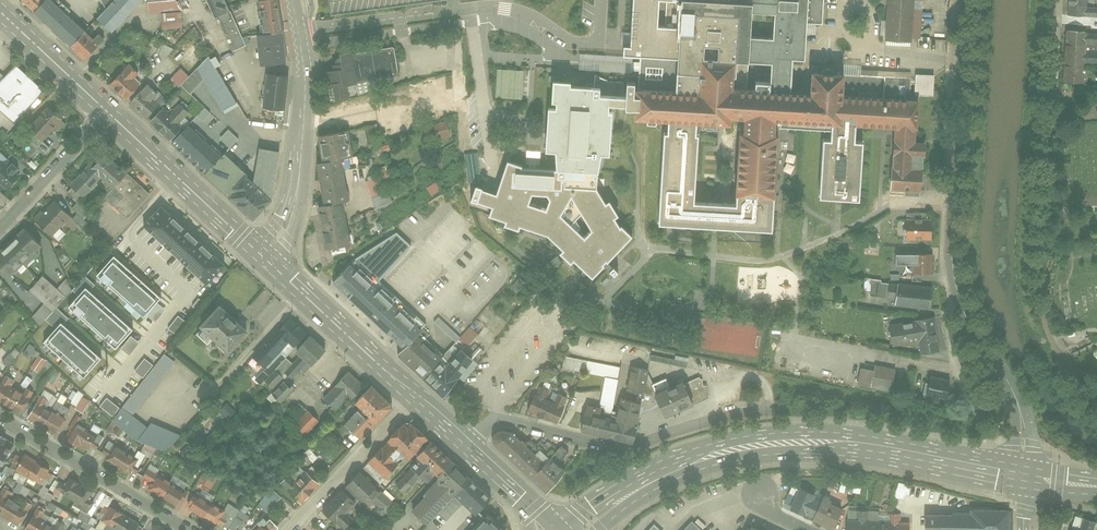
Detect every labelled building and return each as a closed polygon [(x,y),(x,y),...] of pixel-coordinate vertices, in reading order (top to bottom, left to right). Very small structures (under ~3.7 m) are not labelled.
[(34,11),(45,0),(22,0),(34,11)] [(34,11),(54,30),(68,14),(53,0),(45,0),(34,11)] [(96,16),(110,29),(137,0),(112,0),(96,16)] [(217,14),(232,8),(229,0),(211,0),(217,14)] [(259,34),(280,32),(285,31),(281,0),(256,0),(259,34)] [(333,13),(425,0),(331,0),(333,13)] [(629,45),(622,47),(622,56),(644,58),(643,66),(643,73),(642,81),(609,79),(594,78),(594,86),(560,84),(560,106),(551,106),(550,150),(559,150),(558,167),(527,166),(510,160),(499,195),(480,189),(476,199),(495,206),(492,214),(510,219),(508,224),(521,228),(522,223),(551,234),(567,248),(564,252),(574,261),(577,258),(596,275),(634,236),(622,225),(599,188),(604,156),(612,157),(615,108),(619,108),(619,111),(624,111),(629,111),(629,119),(674,121),(674,131),(665,130),(660,225),(698,226),(775,231),(781,141),(781,136),(776,136),(777,124),(830,128),(830,140),(821,139),(817,198),(860,201),(864,142),(855,141),(856,128),(891,130),(890,136),(887,190),(919,192),(922,142),(914,141),(917,99),(908,99),(910,74),(837,70),(837,74),(809,72),(808,90),(790,89),(792,59),(805,60),(807,24),(821,25),(822,0),(631,0),(629,45)] [(881,36),(909,38),(912,0),(884,0),(881,36)] [(1086,15),(1086,0),(1071,0),(1070,15),(1086,15)] [(232,8),(217,14),(220,21),(222,20),(235,49),(248,43),(232,8)] [(180,12),(162,14),(163,28),(182,27),(180,12)] [(54,30),(86,59),(105,39),(99,34),(95,39),(68,14),(54,30)] [(1067,30),(1066,43),(1096,45),(1096,33),(1086,33),(1086,31),(1067,30)] [(257,64),(283,61),(280,32),(259,34),(254,34),(257,64)] [(174,49),(154,39),(149,47),(167,56),(174,49)] [(325,75),(332,109),(363,103),(360,89),(397,82),(389,43),(324,56),(328,74),(325,75)] [(1066,43),(1065,61),(1084,63),(1084,61),(1096,62),(1096,45),(1066,43)] [(643,66),(644,58),(622,56),(579,53),(578,68),(643,73),(643,66)] [(204,84),(224,114),(236,107),(207,60),(181,89),(191,99),(204,84)] [(109,82),(126,96),(138,82),(133,78),(139,72),(129,63),(122,72),(119,70),(109,82)] [(0,81),(0,109),(14,122),(42,90),(14,65),(0,81)] [(1082,67),(1065,66),(1064,81),(1083,82),(1083,80),(1086,80),(1087,69),(1081,69),(1082,67)] [(176,87),(188,74),(180,67),(168,80),(176,87)] [(505,71),(496,71),(494,101),(521,104),(523,73),(505,71)] [(265,107),(287,109),(290,75),(268,73),(265,107)] [(933,76),(916,75),(915,95),(932,96),(933,76)] [(416,84),(415,83),(409,85),(414,96),(426,91),(422,81),(416,84)] [(128,99),(146,115),(156,104),(151,99),(155,94),(145,85),(139,91),(137,89),(128,99)] [(52,102),(28,127),(41,140),(53,127),(60,134),(72,121),(52,102)] [(150,120),(169,138),(179,127),(175,123),(186,111),(178,104),(169,114),(162,107),(150,120)] [(204,108),(196,116),(202,121),(209,113),(204,108)] [(196,116),(174,142),(206,170),(219,156),(198,138),(208,126),(202,121),(196,116)] [(445,121),(436,124),(440,137),(449,134),(445,121)] [(376,125),(365,128),(369,146),(380,144),(376,125)] [(238,140),(229,130),(221,139),(230,148),(238,140)] [(320,206),(328,248),(352,244),(344,202),(352,201),(347,170),(354,169),(348,134),(323,139),(327,163),(319,164),(326,204),(320,206)] [(277,148),(260,145),(254,183),(222,153),(219,156),(206,170),(204,172),(252,217),(270,198),(277,148)] [(98,179),(110,190),(126,173),(100,150),(68,186),(82,198),(98,179)] [(479,156),(465,158),(469,186),(483,184),(479,156)] [(8,192),(20,178),(17,175),(20,171),(12,165),(6,172),(1,169),(0,170),(0,186),(8,192)] [(387,167),(379,170),(385,185),(393,182),(387,167)] [(126,218),(149,193),(126,173),(110,190),(103,197),(126,218)] [(379,176),(369,181),(375,195),(385,191),(379,176)] [(435,182),(427,187),(431,195),(440,190),(435,182)] [(385,191),(375,195),(379,205),(394,199),(389,189),(385,191)] [(69,213),(55,201),(37,220),(51,233),(69,213)] [(77,213),(72,217),(78,223),(88,214),(77,202),(71,207),(77,213)] [(143,224),(207,284),(225,265),(162,205),(143,224)] [(904,238),(930,238),(930,221),(905,220),(904,238)] [(58,240),(64,232),(58,227),(52,236),(58,240)] [(27,228),(10,243),(22,257),(39,243),(27,228)] [(333,285),(402,352),(415,337),(427,324),(380,280),(411,247),(397,234),(351,266),(333,285)] [(0,251),(0,265),(5,272),(22,257),(10,243),(0,251)] [(912,263),(912,273),(925,272),(925,253),(894,254),(894,263),(912,263)] [(145,316),(162,297),(115,255),(98,275),(145,316)] [(67,296),(44,275),(33,287),(56,308),(67,296)] [(880,277),(863,276),(862,288),(870,289),(870,294),(885,295),(888,281),(880,280),(880,277)] [(90,287),(93,282),(83,277),(80,282),(90,287)] [(895,302),(930,305),(932,287),(897,284),(895,302)] [(69,306),(116,348),(134,329),(86,287),(69,306)] [(200,327),(196,332),(208,342),(212,337),(226,350),(245,328),(216,302),(197,324),(200,327)] [(933,315),(889,324),(894,346),(918,341),(921,353),(940,350),(933,315)] [(304,333),(287,318),(253,357),(266,368),(288,341),(293,346),(304,333)] [(770,318),(769,324),(782,326),(783,321),(770,318)] [(45,341),(85,377),(102,357),(62,322),(45,341)] [(478,334),(470,327),(460,339),(468,346),(478,334)] [(129,354),(138,341),(130,335),(120,347),(129,354)] [(305,371),(324,349),(308,335),(294,351),(299,356),(293,362),(288,357),(262,387),(281,402),(295,386),(289,381),(301,368),(305,371)] [(805,351),(798,349),(801,338),(790,335),(787,347),(775,344),(769,372),(878,394),(883,367),(881,366),(883,360),(861,355),(860,362),(852,360),(854,354),(834,350),(833,356),(825,355),(826,348),(806,344),(805,351)] [(402,352),(422,371),(436,356),(415,337),(402,352)] [(680,338),(678,349),(688,351),(690,340),(680,338)] [(876,340),(875,347),(887,349),(888,342),(876,340)] [(476,343),(465,355),(470,360),(481,348),(476,343)] [(2,361),(8,366),(20,352),(14,347),(2,361)] [(423,376),(443,394),(453,383),(451,381),(470,360),(465,355),(459,349),(442,368),(436,362),(423,376)] [(175,360),(165,353),(122,407),(132,414),(175,360)] [(39,372),(46,359),(38,355),(31,368),(39,372)] [(621,366),(619,378),(626,379),(627,369),(635,370),(636,368),(621,366)] [(47,380),(53,383),(60,371),(54,368),(47,380)] [(637,372),(629,370),(625,389),(643,392),(647,370),(637,368),(637,372)] [(351,399),(364,384),(348,369),(324,397),(337,409),(348,396),(351,399)] [(19,412),(29,396),(13,386),(16,381),(7,375),(0,387),(0,401),(19,412)] [(700,376),(684,384),(691,401),(669,411),(670,414),(709,397),(707,385),(704,385),(702,378),(700,378),(700,376)] [(923,395),(945,400),(949,380),(927,376),(923,395)] [(682,380),(653,393),(662,413),(669,411),(691,401),(684,384),(682,380)] [(539,384),(528,409),(558,422),(569,397),(539,384)] [(354,403),(375,421),(389,407),(389,401),(370,385),(354,403)] [(77,391),(70,404),(83,411),(91,398),(77,391)] [(112,415),(119,406),(105,396),(99,406),(112,415)] [(584,407),(579,427),(632,439),(640,403),(618,398),(613,420),(600,417),(601,410),(584,407)] [(37,401),(28,419),(42,426),(51,409),(37,401)] [(360,439),(375,421),(354,403),(339,421),(360,439)] [(122,407),(112,419),(161,459),(174,443),(147,421),(144,425),(132,414),(122,407)] [(51,409),(42,426),(56,433),(64,416),(51,409)] [(318,418),(309,409),(295,424),(305,433),(318,418)] [(377,450),(366,461),(383,478),(395,466),(390,460),(399,450),(406,457),(411,453),(417,458),(393,483),(404,494),(420,478),(424,482),(433,474),(446,460),(405,421),(387,440),(389,442),(379,452),(377,450)] [(75,423),(68,440),(80,445),(87,428),(75,423)] [(87,428),(80,445),(93,450),(99,433),(87,428)] [(547,492),(565,472),(547,455),(544,458),(527,443),(524,447),(505,430),(494,443),(547,492)] [(16,443),(0,434),(0,464),(4,466),(16,443)] [(111,444),(103,460),(117,466),(124,450),(111,444)] [(124,450),(117,466),(130,473),(138,457),(124,450)] [(24,452),(15,468),(29,476),(37,460),(24,452)] [(37,460),(29,476),(42,483),(51,467),(37,460)] [(470,478),(454,463),(423,496),(425,497),(413,510),(428,524),(455,495),(470,478)] [(12,468),(6,466),(0,478),(6,481),(12,468)] [(146,489),(176,506),(185,490),(156,474),(147,468),(142,477),(150,481),(146,489)] [(299,505),(319,483),(306,471),(286,493),(299,505)] [(378,488),(360,471),(348,484),(365,501),(378,488)] [(63,472),(55,490),(73,499),(82,481),(63,472)] [(187,510),(215,524),(223,507),(215,503),(225,483),(210,476),(200,495),(196,493),(187,510)] [(491,497),(470,478),(455,495),(476,514),(491,497)] [(82,481),(73,499),(92,508),(100,491),(82,481)] [(893,496),(904,500),(910,485),(898,481),(893,496)] [(38,494),(50,501),(54,493),(43,487),(38,494)] [(815,516),(821,503),(812,500),(814,495),(801,489),(792,507),(805,514),(806,512),(815,516)] [(267,513),(281,498),(273,490),(259,505),(267,513)] [(397,503),(382,490),(374,499),(380,505),(377,509),(385,516),(397,503)] [(341,491),(321,512),(330,521),(332,518),(344,529),(353,519),(344,511),(353,501),(341,491)] [(0,494),(0,510),(7,514),(15,500),(1,492),(0,494)] [(815,516),(814,518),(834,527),(842,509),(834,506),(835,503),(823,497),(821,503),(815,516)] [(15,500),(7,514),(20,522),(28,508),(15,500)] [(109,505),(101,520),(116,529),(124,514),(109,505)] [(845,529),(911,529),(911,521),(900,521),(901,512),(890,512),(890,520),(868,519),(868,510),(859,509),(859,519),(846,518),(845,529)] [(1010,510),(971,511),(971,513),(953,513),(953,515),(926,516),(926,529),(1010,529),(1010,510)] [(25,527),(31,529),(42,529),(48,520),(34,512),(25,527)] [(1064,529),(1087,529),(1091,517),(1079,513),(1076,524),(1067,522),(1064,529)] [(116,529),(118,529),(135,529),(139,522),(124,514),(116,529)] [(278,528),(265,515),(250,529),(275,529),(278,528)] [(487,515),(473,529),(503,529),(487,515)] [(676,529),(701,529),(687,518),(676,529)] [(42,529),(60,529),(62,528),(48,520),(42,529)]
